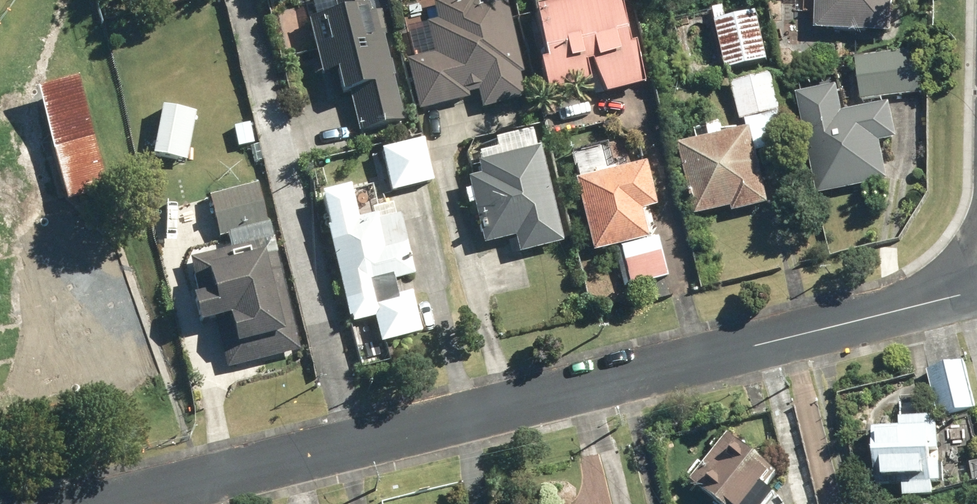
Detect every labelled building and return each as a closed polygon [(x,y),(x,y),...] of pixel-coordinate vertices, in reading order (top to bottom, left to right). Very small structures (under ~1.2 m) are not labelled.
[(308,23),(322,78),(336,74),(342,98),(348,96),(358,134),(403,123),(382,40),(388,38),(382,13),(370,16),(366,0),(335,0),(334,0),(338,16),(308,23)] [(417,114),(470,104),(467,91),(476,89),(480,111),(528,102),(527,95),(510,0),(435,0),(438,22),(428,24),(433,53),(407,58),(417,114)] [(606,0),(569,0),(570,3),(532,13),(546,61),(538,63),(548,96),(599,81),(605,100),(640,89),(616,3),(608,5),(606,0)] [(792,0),(807,1),(807,13),(816,14),(815,30),(893,34),(894,0),(792,0)] [(772,64),(761,15),(729,22),(726,11),(716,13),(730,74),(772,64)] [(873,65),(873,59),(859,60),(862,101),(920,97),(917,62),(873,65)] [(76,79),(38,90),(69,197),(108,185),(76,79)] [(768,82),(732,89),(738,121),(774,114),(768,82)] [(898,146),(892,107),(845,114),(842,91),(799,98),(814,196),(890,185),(884,148),(898,146)] [(196,115),(162,109),(153,158),(186,164),(196,115)] [(250,125),(234,128),(238,148),(254,145),(250,125)] [(733,212),(734,216),(775,207),(766,167),(758,168),(751,136),(683,151),(697,219),(733,212)] [(535,143),(537,151),(478,166),(481,178),(466,182),(483,246),(512,238),(517,257),(562,245),(540,162),(553,159),(548,139),(535,143)] [(434,185),(424,142),(382,153),(392,195),(434,185)] [(641,211),(655,207),(644,165),(573,184),(592,256),(648,240),(641,211)] [(258,185),(209,198),(219,238),(227,236),(268,226),(258,185)] [(350,191),(321,198),(329,231),(326,231),(349,321),(351,320),(353,326),(374,320),(381,346),(422,336),(412,296),(399,299),(395,284),(414,279),(398,214),(358,223),(350,191)] [(227,371),(301,353),(268,226),(227,236),(231,251),(189,262),(199,300),(193,301),(200,329),(215,325),(227,371)] [(667,278),(657,242),(615,253),(625,289),(667,278)] [(976,410),(964,362),(926,372),(938,418),(939,420),(976,410)] [(942,483),(938,418),(901,420),(901,427),(874,429),(878,487),(942,483)] [(731,433),(692,482),(720,503),(771,503),(778,496),(767,488),(780,472),(731,433)]
